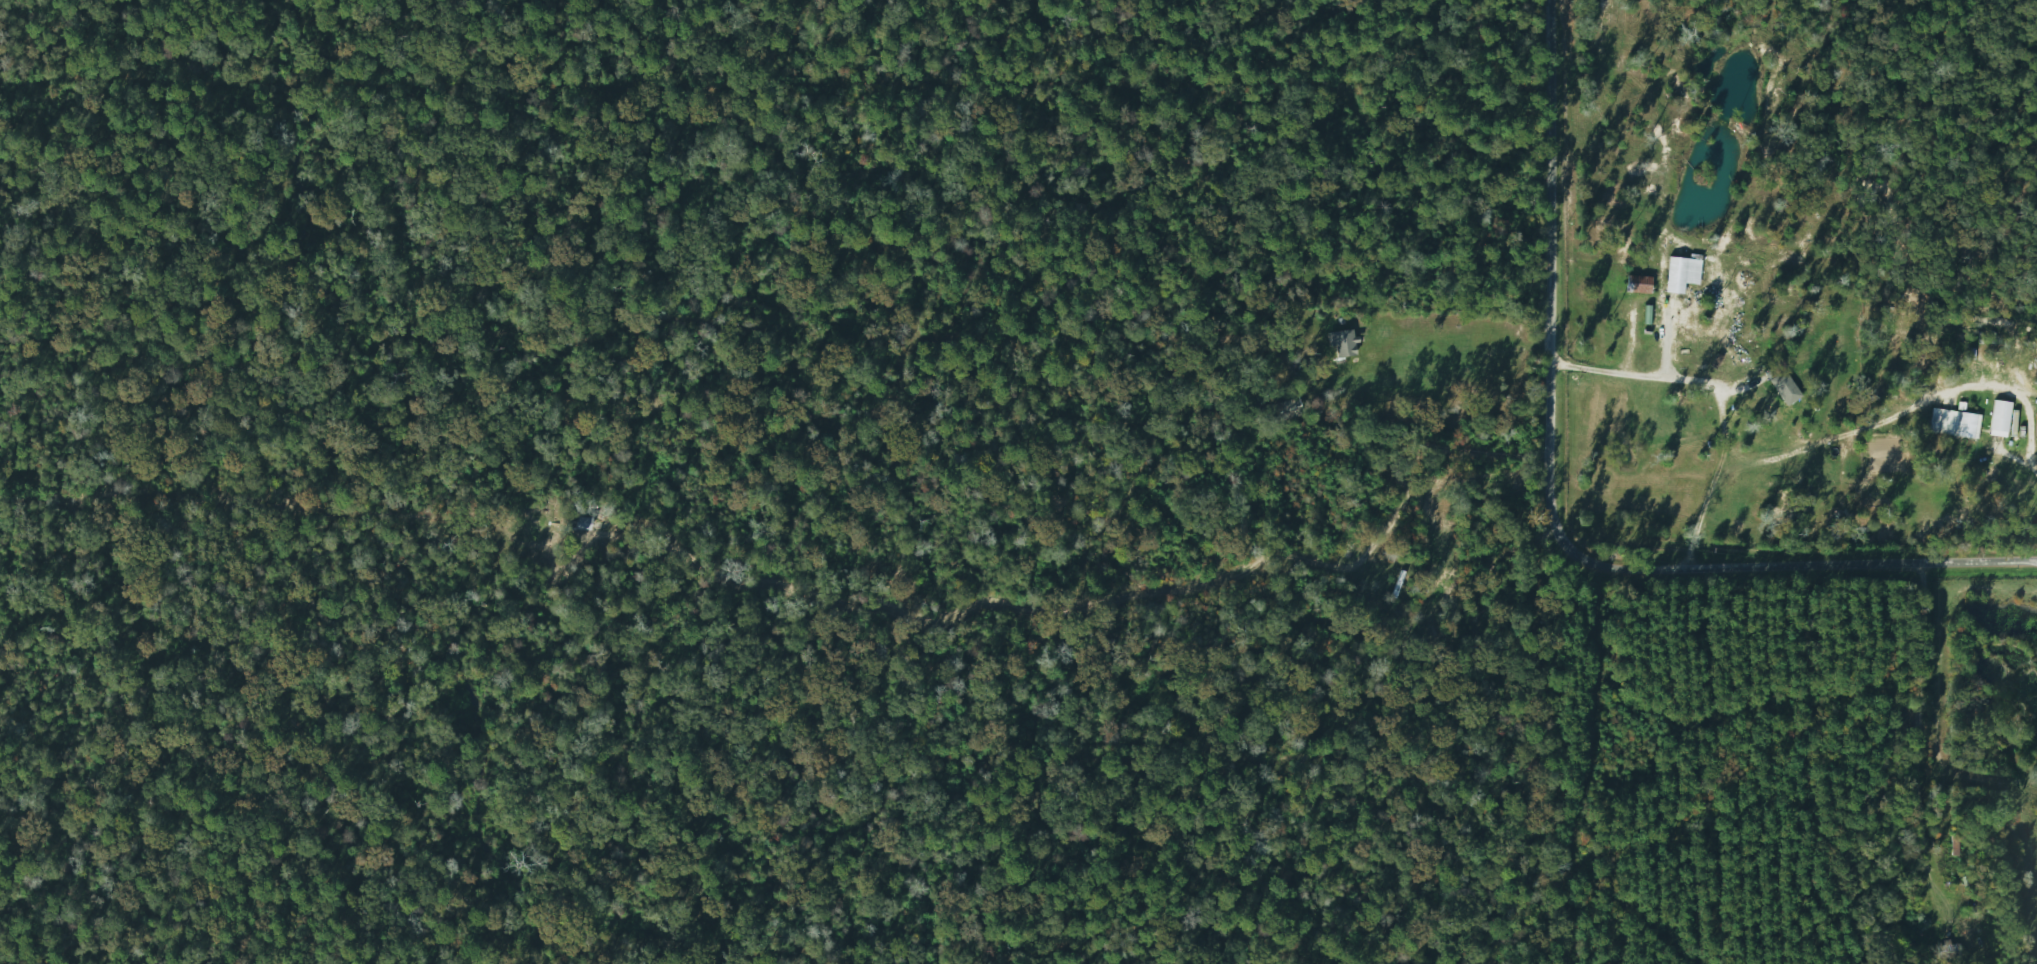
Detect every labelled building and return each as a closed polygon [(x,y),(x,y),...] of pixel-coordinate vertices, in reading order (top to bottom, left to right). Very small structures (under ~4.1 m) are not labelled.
[(1624,293),(1650,293),(1650,276),(1625,275),(1624,293)] [(1786,406),(1801,396),(1784,370),(1769,380),(1786,406)] [(1974,434),(1976,417),(1954,414),(1952,432),(1974,434)]
